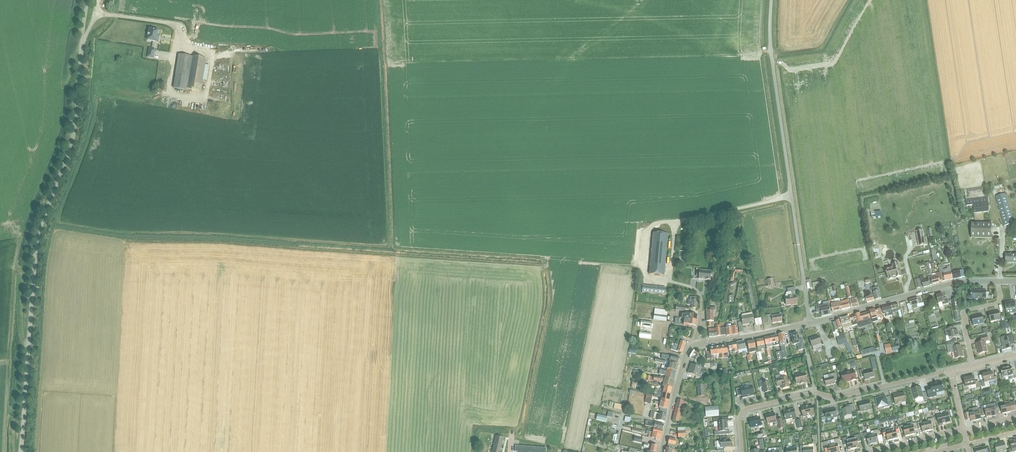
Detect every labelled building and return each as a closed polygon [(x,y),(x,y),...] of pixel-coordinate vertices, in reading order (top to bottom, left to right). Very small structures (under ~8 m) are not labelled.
[(149,36),(148,41),(158,43),(158,42),(157,42),(157,40),(159,40),(160,36),(158,35),(159,31),(150,29),(149,34),(148,36),(149,36)] [(179,55),(174,88),(187,90),(187,89),(202,91),(207,60),(206,60),(179,55)] [(1004,226),(1013,223),(1004,194),(995,197),(1004,226)] [(989,211),(987,198),(966,200),(966,206),(973,205),(974,213),(989,211)] [(971,239),(990,240),(991,225),(971,225),(971,239)] [(923,230),(916,231),(919,246),(927,244),(926,237),(924,237),(923,230)] [(650,275),(664,276),(668,235),(653,234),(650,275)] [(1015,263),(1015,255),(1005,254),(1005,263),(1015,263)] [(889,279),(894,278),(896,277),(896,278),(902,276),(899,263),(898,263),(893,264),(893,265),(893,267),(886,269),(887,273),(886,273),(887,274),(889,279)] [(941,265),(937,266),(939,272),(940,277),(941,281),(944,281),(952,279),(951,272),(950,270),(950,267),(946,267),(947,269),(942,270),(941,265)] [(697,269),(696,273),(698,273),(698,280),(711,281),(711,278),(713,278),(713,274),(711,274),(711,271),(699,270),(699,269),(697,269)] [(953,279),(964,277),(963,270),(952,272),(953,279)] [(930,276),(928,277),(928,280),(929,286),(939,283),(941,282),(941,281),(940,277),(939,272),(935,273),(936,275),(930,276)] [(920,279),(915,280),(917,289),(922,287),(920,282),(922,281),(924,288),(929,286),(928,280),(925,281),(924,277),(920,278),(920,279)] [(642,293),(665,295),(666,288),(642,286),(642,293)] [(793,305),(797,304),(796,296),(796,295),(795,288),(787,289),(788,293),(786,293),(785,296),(786,297),(785,297),(786,303),(785,304),(786,305),(786,306),(793,305)] [(871,291),(864,292),(865,295),(867,302),(873,301),(874,300),(873,296),(872,297),(871,291)] [(971,295),(969,295),(968,296),(968,297),(968,298),(969,299),(971,299),(986,299),(986,291),(980,291),(971,291),(971,295)] [(943,295),(936,296),(938,304),(942,303),(943,305),(949,304),(947,299),(944,299),(943,295)] [(688,300),(688,305),(692,305),(692,308),(697,308),(697,297),(692,297),(690,297),(690,300),(688,300)] [(910,304),(907,304),(910,314),(914,313),(913,309),(912,309),(911,306),(914,306),(914,309),(918,308),(925,306),(924,303),(922,303),(921,297),(909,301),(910,304)] [(829,302),(828,302),(828,304),(829,305),(830,305),(830,306),(831,309),(832,313),(841,310),(839,303),(839,302),(839,301),(838,299),(835,300),(836,304),(832,305),(831,300),(829,300),(829,302)] [(851,308),(858,306),(856,299),(851,300),(851,299),(849,299),(851,308)] [(839,303),(841,310),(849,308),(847,300),(839,302),(839,303)] [(904,301),(899,302),(902,315),(907,314),(904,301)] [(1015,313),(1015,309),(1015,301),(1011,301),(1011,302),(1005,303),(1007,314),(1015,313)] [(828,304),(828,302),(823,303),(824,305),(816,307),(817,313),(821,312),(822,316),(831,314),(830,309),(831,309),(830,306),(830,305),(829,305),(828,304)] [(897,303),(891,305),(893,312),(893,313),(898,312),(900,317),(902,317),(900,310),(898,310),(898,309),(899,308),(897,303)] [(891,305),(882,307),(882,308),(884,314),(886,314),(886,316),(893,314),(893,313),(893,312),(891,305)] [(879,321),(878,318),(883,316),(880,308),(870,311),(872,319),(873,322),(879,321)] [(668,311),(655,309),(654,320),(666,322),(668,311)] [(989,314),(990,321),(1001,319),(999,311),(996,312),(989,314)] [(742,317),(741,317),(743,325),(750,323),(750,324),(753,323),(752,313),(742,315),(742,317)] [(859,314),(855,315),(857,320),(858,325),(859,328),(872,324),(871,319),(869,313),(860,315),(859,314)] [(771,315),(762,316),(763,324),(773,323),(782,322),(781,314),(771,316),(771,315)] [(857,320),(855,315),(849,317),(849,318),(852,326),(858,325),(857,320)] [(972,318),(973,325),(984,323),(982,315),(979,315),(979,316),(972,318)] [(849,318),(845,319),(848,327),(848,328),(850,328),(851,331),(853,330),(852,326),(849,318)] [(843,328),(841,320),(833,323),(835,331),(838,330),(837,329),(839,329),(843,328)] [(721,336),(720,329),(720,325),(716,326),(716,329),(708,329),(709,337),(721,336)] [(951,329),(945,330),(946,336),(949,336),(950,339),(952,339),(952,343),(957,342),(956,338),(959,337),(958,331),(956,331),(955,327),(951,329)] [(733,335),(732,328),(725,328),(720,329),(721,336),(726,336),(733,335)] [(785,339),(784,334),(778,335),(780,343),(782,351),(783,358),(787,358),(784,347),(783,347),(782,343),(781,344),(781,343),(785,342),(786,345),(789,345),(788,338),(785,339)] [(798,351),(804,349),(802,339),(799,340),(798,334),(791,335),(794,345),(797,344),(798,351)] [(849,343),(848,343),(845,334),(837,337),(839,346),(845,344),(850,353),(853,351),(849,343)] [(771,337),(772,346),(773,347),(779,345),(777,335),(771,337)] [(1001,338),(1004,350),(1011,348),(1010,344),(1014,343),(1012,335),(1008,336),(1008,337),(1005,338),(1005,337),(1001,338)] [(818,336),(809,339),(812,347),(813,350),(817,349),(816,345),(818,344),(819,346),(821,345),(818,336)] [(978,348),(979,354),(987,352),(985,341),(988,341),(987,336),(981,338),(982,342),(976,344),(977,348),(978,348)] [(772,346),(771,337),(764,338),(765,345),(766,345),(767,347),(772,346)] [(686,343),(684,342),(685,340),(680,338),(678,344),(680,345),(679,346),(675,344),(674,347),(672,346),(671,350),(678,352),(678,351),(682,353),(686,343)] [(763,340),(756,341),(758,350),(760,349),(765,349),(763,340)] [(747,357),(747,356),(746,352),(747,352),(746,349),(744,341),(737,343),(738,351),(739,353),(742,353),(743,357),(747,357)] [(756,352),(756,350),(754,341),(747,343),(749,353),(756,352)] [(737,343),(728,345),(729,350),(733,349),(733,352),(735,352),(738,351),(737,343)] [(955,359),(964,357),(961,346),(956,347),(955,344),(947,346),(948,353),(954,352),(955,359)] [(695,362),(698,363),(701,358),(698,356),(699,355),(694,352),(690,358),(695,361),(694,362),(695,362)] [(661,354),(661,359),(670,361),(670,360),(678,362),(680,358),(671,356),(661,354)] [(656,358),(655,362),(665,364),(664,365),(668,366),(667,369),(667,370),(676,372),(677,367),(678,362),(670,360),(670,361),(661,359),(656,358)] [(698,363),(695,362),(694,365),(691,364),(688,373),(697,377),(700,369),(702,370),(703,368),(704,368),(705,364),(698,363)] [(1006,368),(1008,377),(1009,380),(1015,378),(1015,373),(1015,371),(1013,372),(1011,367),(1006,368)] [(1008,377),(1006,368),(1001,369),(1002,374),(999,375),(1001,382),(1006,381),(1006,378),(1008,377)] [(660,370),(659,374),(661,375),(666,376),(665,379),(674,380),(676,372),(667,370),(667,371),(662,370),(660,370)] [(860,371),(862,378),(864,377),(865,380),(868,380),(868,379),(869,378),(870,378),(875,377),(873,370),(863,372),(863,370),(860,371)] [(851,381),(857,380),(855,371),(842,374),(844,383),(851,381)] [(794,376),(796,384),(800,383),(800,384),(804,383),(807,382),(805,372),(801,373),(802,374),(794,376)] [(993,372),(988,373),(990,382),(995,381),(996,384),(998,383),(997,377),(994,377),(993,372)] [(836,373),(828,375),(824,376),(825,380),(826,386),(836,384),(835,382),(838,381),(836,373)] [(990,382),(988,373),(983,375),(984,380),(981,380),(983,387),(985,386),(985,383),(990,382)] [(787,377),(786,374),(781,375),(782,378),(776,380),(777,387),(782,386),(782,389),(789,387),(787,377)] [(674,380),(665,379),(663,378),(653,377),(648,377),(647,376),(647,381),(649,381),(649,384),(658,385),(658,384),(657,384),(657,381),(662,382),(664,383),(663,385),(672,387),(674,380)] [(974,377),(969,378),(971,386),(976,385),(977,388),(980,388),(978,381),(975,382),(974,377)] [(971,386),(969,378),(964,379),(965,384),(962,385),(964,391),(969,390),(968,387),(971,386)] [(764,393),(771,392),(769,383),(765,384),(764,381),(758,382),(760,388),(763,387),(764,393)] [(931,387),(927,388),(929,399),(937,397),(936,393),(944,391),(942,382),(937,383),(935,383),(935,384),(930,385),(931,387)] [(704,385),(697,385),(698,397),(705,396),(704,388),(707,387),(707,384),(704,384),(704,385)] [(672,387),(663,385),(662,389),(664,389),(663,393),(671,394),(672,387)] [(740,388),(736,389),(738,397),(742,396),(743,398),(747,397),(749,396),(750,397),(754,396),(752,385),(743,387),(740,388)] [(925,402),(928,401),(926,393),(922,394),(921,387),(913,389),(915,400),(923,398),(924,401),(925,401),(925,402)] [(671,394),(663,393),(658,392),(658,393),(655,393),(654,397),(658,398),(658,397),(662,397),(661,403),(669,404),(671,394)] [(653,395),(647,394),(645,402),(651,404),(653,395)] [(894,395),(896,405),(899,404),(899,403),(906,402),(905,394),(898,395),(898,394),(894,395)] [(876,399),(878,407),(883,405),(884,408),(892,406),(890,397),(886,398),(886,396),(876,399)] [(688,403),(678,400),(673,421),(679,422),(683,407),(686,408),(688,403)] [(669,404),(661,403),(655,402),(655,404),(659,405),(659,408),(662,408),(661,414),(666,415),(669,404)] [(863,403),(859,404),(861,412),(872,409),(870,402),(863,403)] [(1006,406),(1007,413),(1013,412),(1012,409),(1015,408),(1015,402),(1010,403),(1010,402),(1005,403),(1006,406)] [(995,404),(989,405),(990,407),(990,410),(992,417),(997,416),(996,413),(999,412),(998,407),(997,403),(995,404),(995,403),(994,403),(995,404)] [(857,417),(854,405),(850,405),(850,407),(842,409),(844,417),(852,415),(853,418),(857,417)] [(982,409),(983,416),(986,416),(987,418),(992,417),(989,405),(981,407),(982,409)] [(801,408),(803,417),(811,415),(812,417),(815,416),(813,406),(805,408),(805,407),(801,408)] [(1007,413),(1006,406),(1001,407),(1000,406),(998,407),(999,412),(1002,412),(1002,414),(1007,413)] [(706,412),(706,417),(719,416),(718,407),(705,408),(706,412)] [(983,416),(982,409),(979,410),(979,408),(978,408),(973,409),(976,421),(981,419),(981,417),(983,416)] [(795,409),(790,410),(791,411),(788,411),(784,412),(786,421),(793,419),(794,420),(797,419),(795,409)] [(825,412),(827,423),(832,422),(831,418),(838,417),(836,409),(832,410),(825,412)] [(976,421),(973,409),(969,410),(969,411),(969,413),(966,414),(968,420),(971,419),(971,422),(976,421)] [(666,415),(661,414),(659,413),(658,420),(665,422),(666,415)] [(949,413),(937,416),(940,426),(943,426),(943,424),(951,422),(949,413)] [(775,414),(766,416),(768,424),(774,423),(775,425),(779,425),(780,429),(784,428),(782,419),(777,421),(775,414)] [(754,419),(750,420),(752,429),(759,427),(759,428),(763,427),(760,417),(756,418),(757,419),(754,419)] [(728,418),(713,419),(714,423),(714,427),(718,427),(728,426),(727,421),(729,421),(728,418)] [(926,423),(928,431),(933,430),(932,426),(935,425),(933,418),(928,420),(929,423),(926,423)] [(656,429),(663,431),(664,425),(646,421),(645,426),(654,428),(656,428),(656,429)] [(913,422),(908,424),(908,427),(911,436),(916,434),(915,430),(917,429),(916,423),(913,424),(913,422)] [(928,431),(926,423),(923,424),(923,422),(918,423),(919,429),(922,428),(923,433),(928,431)] [(911,436),(908,427),(906,428),(905,425),(900,427),(902,433),(904,433),(905,437),(911,436)] [(728,426),(718,427),(718,431),(714,432),(715,436),(730,434),(729,431),(728,431),(728,426)] [(897,426),(890,428),(891,432),(893,440),(898,439),(897,434),(900,434),(898,427),(897,428),(897,426)] [(685,432),(678,432),(678,438),(686,437),(686,433),(691,433),(691,427),(685,428),(685,432)] [(886,431),(883,432),(884,438),(887,437),(888,441),(893,440),(891,432),(890,428),(885,429),(886,431)] [(872,435),(874,445),(879,443),(878,437),(881,436),(879,430),(874,431),(875,435),(872,435)] [(662,435),(647,431),(646,434),(649,435),(649,437),(652,437),(651,438),(656,439),(656,440),(660,441),(662,435)] [(874,445),(872,435),(871,432),(863,434),(864,440),(867,439),(869,446),(874,445)] [(855,439),(852,440),(854,449),(859,448),(858,442),(861,442),(860,435),(854,436),(855,439)] [(717,441),(717,448),(716,448),(717,451),(724,451),(724,448),(731,447),(730,440),(728,440),(728,436),(721,437),(721,441),(717,441)] [(496,437),(494,444),(502,446),(504,438),(496,437)] [(854,449),(852,440),(849,441),(848,438),(842,439),(844,446),(848,445),(849,451),(854,449)] [(668,444),(667,448),(673,449),(675,449),(677,440),(669,439),(668,444)] [(832,445),(833,445),(834,451),(840,451),(838,446),(841,446),(840,439),(834,440),(835,444),(832,445)] [(823,443),(825,450),(828,449),(828,450),(829,451),(834,451),(833,445),(832,445),(832,441),(829,442),(829,441),(823,443)] [(1007,451),(1005,442),(1001,443),(1001,444),(995,445),(996,451),(1003,451),(1007,451)] [(658,447),(649,445),(644,444),(643,447),(651,449),(650,451),(657,451),(658,447)]
